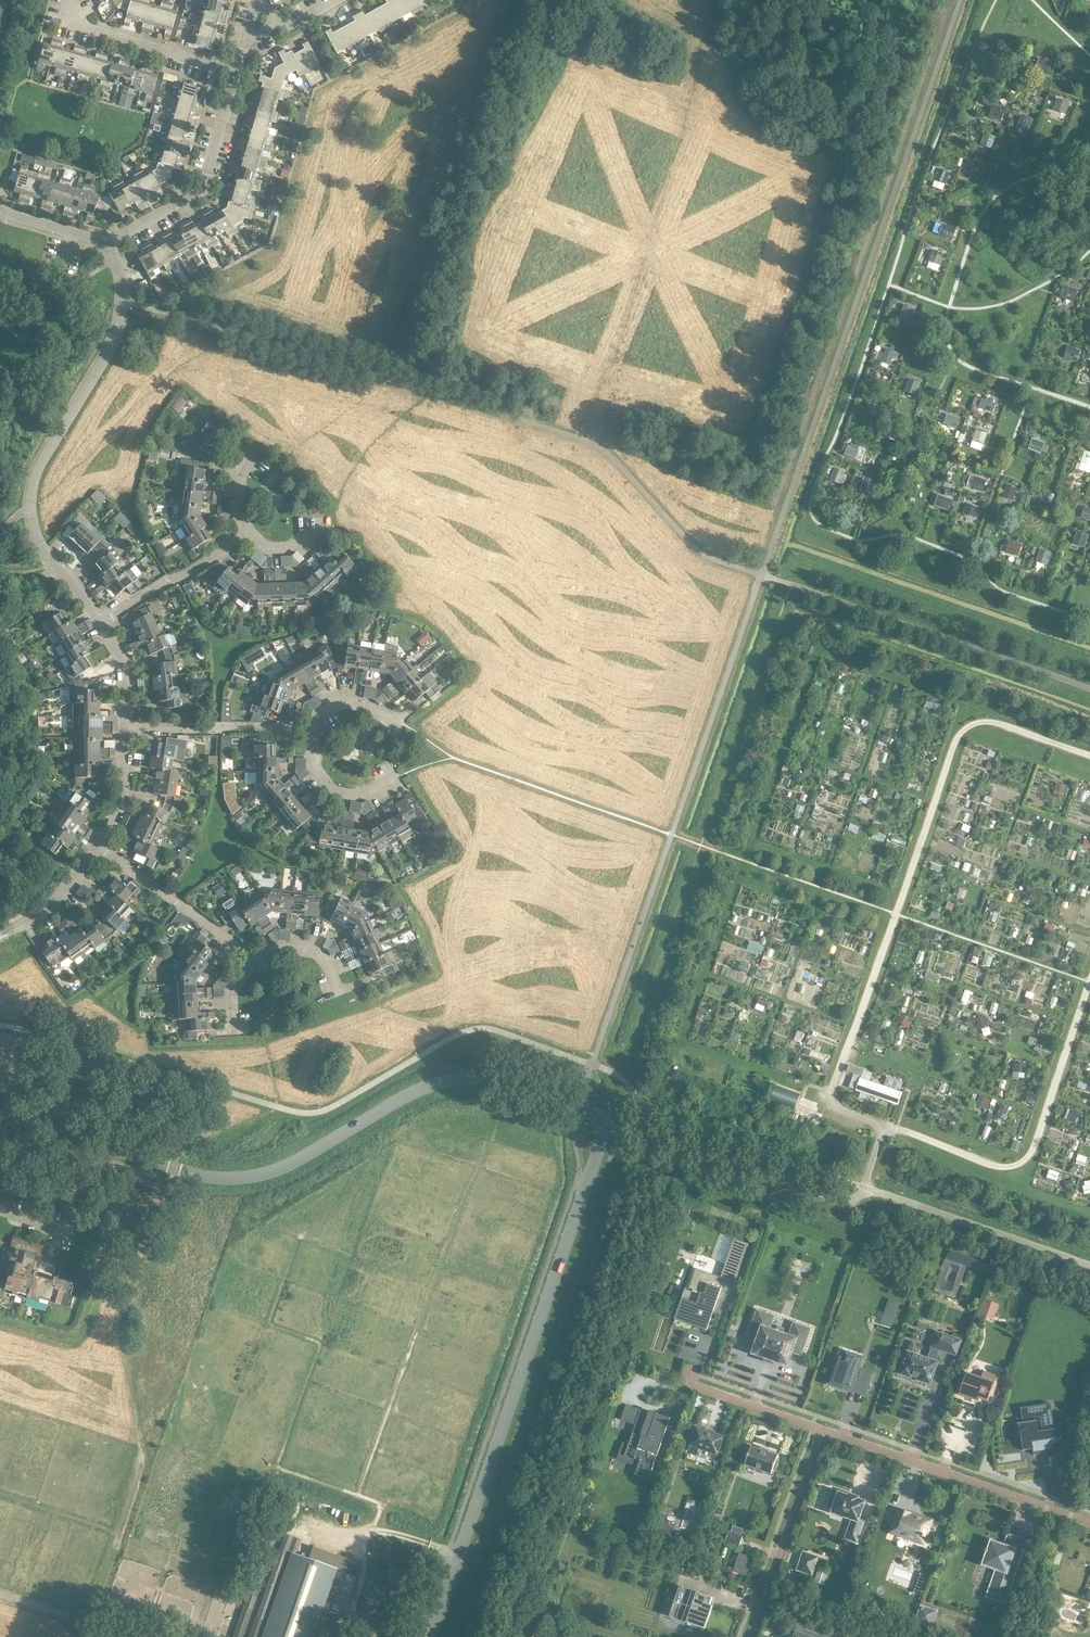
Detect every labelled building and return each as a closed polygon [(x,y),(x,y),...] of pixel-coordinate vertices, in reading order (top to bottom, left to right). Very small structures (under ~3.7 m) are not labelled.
[(117,9),(124,0),(112,0),(117,9)] [(132,0),(124,0),(117,9),(128,12),(124,26),(129,27),(131,20),(137,22),(144,0),(138,0),(138,2),(132,0)] [(137,22),(144,24),(142,31),(147,32),(154,6),(148,5),(149,0),(144,0),(137,22)] [(207,0),(198,0),(197,3),(204,5),(203,11),(228,18),(230,13),(223,11),(224,5),(207,0)] [(391,0),(385,0),(387,4),(376,10),(386,29),(393,26),(391,23),(401,18),(391,0)] [(401,18),(411,13),(412,15),(418,12),(411,0),(391,0),(401,18)] [(418,12),(423,9),(420,3),(424,0),(411,0),(418,12)] [(160,8),(154,6),(147,32),(152,34),(154,27),(160,28),(167,3),(162,1),(160,8)] [(172,4),(167,3),(160,28),(166,30),(164,37),(170,39),(177,13),(170,11),(172,4)] [(386,29),(376,10),(364,16),(361,10),(356,13),(369,36),(379,31),(380,33),(386,29)] [(228,18),(203,11),(201,17),(194,15),(192,20),(218,28),(220,22),(227,24),(228,18)] [(369,36),(356,13),(351,15),(355,21),(344,28),(354,47),(361,43),(359,41),(369,36)] [(218,28),(192,20),(191,25),(198,27),(196,34),(222,41),(223,36),(216,34),(218,28)] [(329,28),(324,30),(337,54),(347,48),(348,50),(354,47),(344,28),(332,34),(329,28)] [(222,41),(196,34),(195,40),(187,38),(186,43),(211,50),(213,44),(220,46),(222,41)] [(398,35),(392,38),(395,44),(401,41),(398,35)] [(57,41),(52,39),(50,46),(44,44),(36,70),(42,71),(44,64),(50,66),(57,41)] [(319,63),(306,40),(301,43),(305,49),(294,55),(304,74),(310,71),(309,69),(319,63)] [(63,42),(57,41),(50,66),(56,68),(54,75),(59,76),(67,51),(61,49),(63,42)] [(80,47),(75,46),(73,52),(67,51),(59,76),(64,78),(66,71),(72,73),(80,47)] [(85,49),(80,47),(72,73),(78,75),(76,81),(82,83),(89,57),(83,56),(85,49)] [(286,54),(282,48),(277,51),(284,64),(275,69),(285,77),(296,71),(299,77),(304,74),(294,55),(292,51),(286,54)] [(1003,51),(992,48),(988,62),(999,65),(1003,51)] [(103,54),(97,52),(95,59),(89,57),(82,83),(87,84),(89,77),(95,79),(103,54)] [(108,55),(103,54),(95,79),(101,81),(99,88),(105,89),(112,64),(106,62),(108,55)] [(1035,70),(1048,74),(1052,63),(1039,58),(1035,70)] [(125,60),(120,59),(118,66),(112,64),(105,89),(110,91),(112,84),(118,85),(125,60)] [(131,62),(125,60),(118,85),(124,87),(122,94),(127,96),(135,70),(129,69),(131,62)] [(148,67),(143,65),(141,72),(135,70),(127,96),(132,97),(134,90),(141,92),(148,67)] [(153,68),(148,67),(141,92),(147,94),(145,101),(150,102),(158,77),(151,75),(153,68)] [(285,77),(275,69),(272,79),(258,75),(256,80),(263,83),(261,88),(287,96),(288,91),(281,89),(285,77)] [(164,72),(163,78),(174,82),(177,82),(179,76),(164,72)] [(179,89),(178,95),(203,103),(205,98),(198,96),(200,89),(177,82),(174,82),(172,87),(179,89)] [(287,96),(261,88),(260,95),(253,93),(251,98),(277,105),(278,99),(285,101),(287,96)] [(203,103),(178,95),(176,101),(169,99),(167,105),(193,112),(195,106),(202,108),(203,103)] [(277,105),(251,98),(250,103),(256,105),(255,111),(280,119),(282,113),(275,111),(277,105)] [(1053,110),(1066,115),(1070,103),(1057,98),(1053,110)] [(1007,108),(993,103),(990,113),(998,116),(997,119),(1002,121),(1007,108)] [(193,112),(167,105),(166,110),(173,112),(171,118),(197,125),(198,120),(191,118),(193,112)] [(280,119),(255,111),(253,117),(246,115),(245,120),(270,128),(272,122),(279,124),(280,119)] [(153,113),(150,124),(161,127),(162,122),(158,121),(159,115),(155,113),(153,113)] [(1018,127),(1029,131),(1033,119),(1022,115),(1018,127)] [(197,125),(171,118),(169,124),(162,122),(161,127),(187,134),(188,128),(195,130),(197,125)] [(270,128),(245,120),(243,126),(250,128),(248,134),(274,141),(275,136),(269,134),(270,128)] [(187,134),(161,127),(159,132),(166,134),(165,140),(190,147),(192,142),(185,140),(187,134)] [(985,133),(981,145),(992,149),(996,137),(985,133)] [(274,141),(248,134),(246,140),(240,138),(238,143),(270,153),(272,146),(274,141)] [(190,147),(165,140),(163,146),(156,144),(154,150),(180,157),(182,151),(189,153),(190,147)] [(270,153),(238,143),(236,148),(243,151),(242,157),(267,164),(269,159),(270,153)] [(180,157),(154,150),(153,155),(160,157),(157,169),(170,179),(173,167),(184,170),(185,165),(178,163),(180,157)] [(22,154),(20,161),(29,164),(31,157),(22,154)] [(267,164),(242,157),(240,163),(233,161),(231,166),(257,174),(259,168),(266,170),(267,164)] [(26,168),(21,166),(14,192),(20,194),(18,201),(23,202),(30,177),(24,175),(26,168)] [(257,174),(231,166),(230,171),(237,174),(235,179),(261,187),(262,182),(255,179),(257,174)] [(142,169),(137,171),(150,195),(155,192),(159,198),(164,195),(159,185),(170,179),(157,169),(145,175),(142,169)] [(283,169),(281,176),(288,178),(290,171),(283,169)] [(934,181),(946,185),(950,173),(939,169),(934,181)] [(36,178),(30,177),(23,202),(28,203),(31,196),(36,198),(44,173),(38,171),(36,178)] [(150,195),(137,171),(132,174),(136,180),(130,183),(143,207),(148,204),(145,198),(150,195)] [(49,174),(44,173),(36,198),(42,200),(41,207),(46,209),(53,183),(47,181),(49,174)] [(59,185),(53,183),(46,209),(51,210),(53,203),(59,205),(66,179),(61,178),(59,185)] [(72,181),(66,179),(59,205),(65,206),(63,214),(68,215),(76,189),(70,188),(72,181)] [(261,187),(235,179),(233,185),(226,183),(225,188),(250,196),(252,190),(259,192),(261,187)] [(121,180),(116,182),(129,206),(135,203),(138,209),(143,207),(130,183),(125,186),(121,180)] [(129,206),(116,182),(112,185),(115,192),(105,198),(106,211),(115,206),(122,218),(127,215),(124,209),(129,206)] [(82,191),(76,189),(68,215),(73,217),(75,210),(82,211),(89,186),(84,184),(82,191)] [(94,187),(89,186),(82,211),(88,213),(86,220),(91,222),(95,208),(106,211),(105,198),(92,194),(94,187)] [(250,196),(225,188),(223,194),(230,196),(228,202),(254,209),(256,204),(249,202),(250,196)] [(254,209),(228,202),(226,208),(221,211),(233,235),(238,232),(235,226),(243,221),(244,218),(251,220),(254,209)] [(215,215),(212,208),(207,211),(220,234),(225,231),(229,237),(233,235),(221,211),(215,215)] [(220,234),(207,211),(202,213),(206,220),(200,223),(213,246),(217,243),(214,237),(220,234)] [(195,226),(191,220),(186,222),(199,245),(204,242),(208,249),(213,246),(200,223),(195,226)] [(199,245),(186,222),(182,225),(185,231),(180,234),(193,258),(193,257),(197,255),(194,249),(199,245)] [(953,240),(957,228),(943,224),(939,236),(953,240)] [(174,237),(171,231),(166,233),(179,257),(184,254),(188,260),(193,258),(180,234),(174,237)] [(179,257),(166,233),(161,236),(165,242),(159,246),(172,269),(177,266),(173,260),(179,257)] [(154,249),(150,242),(146,245),(158,268),(164,265),(167,272),(172,269),(159,246),(154,249)] [(158,268),(146,245),(141,247),(144,254),(138,257),(151,281),(156,278),(153,271),(158,268)] [(940,266),(945,254),(933,249),(929,262),(940,266)] [(231,256),(226,259),(229,265),(234,262),(231,256)] [(199,270),(193,274),(197,282),(204,279),(199,270)] [(1074,302),(1078,291),(1064,286),(1060,297),(1074,302)] [(909,321),(911,317),(912,318),(916,308),(904,304),(899,318),(909,321)] [(1077,362),(1081,351),(1068,346),(1064,358),(1077,362)] [(900,354),(886,349),(881,362),(890,366),(894,358),(897,359),(900,354)] [(916,395),(920,383),(909,379),(904,391),(916,395)] [(880,414),(884,401),(871,396),(867,409),(880,414)] [(993,413),(996,403),(994,402),(995,399),(990,398),(989,401),(982,398),(979,408),(993,413)] [(957,429),(960,418),(947,414),(944,423),(948,425),(947,426),(957,429)] [(200,433),(202,435),(217,446),(225,437),(215,428),(219,423),(209,415),(204,421),(207,424),(200,433)] [(899,427),(890,425),(886,437),(895,440),(899,427)] [(989,432),(977,428),(973,440),(985,444),(989,432)] [(217,446),(202,435),(195,444),(192,442),(187,449),(203,461),(202,462),(210,465),(213,460),(211,458),(219,448),(217,446)] [(1045,442),(1033,438),(1028,449),(1041,454),(1045,442)] [(151,441),(148,459),(156,461),(159,444),(151,441)] [(848,446),(845,455),(856,459),(859,451),(858,450),(860,447),(853,444),(851,448),(848,446)] [(1085,451),(1080,463),(1089,467),(1089,452),(1085,451)] [(910,464),(898,460),(894,473),(906,477),(910,464)] [(184,468),(182,480),(204,483),(206,471),(209,471),(210,465),(202,462),(196,461),(195,469),(184,468)] [(841,484),(846,472),(835,468),(830,480),(841,484)] [(988,479),(976,475),(972,488),(984,492),(988,479)] [(873,494),(877,480),(864,476),(860,490),(873,494)] [(204,483),(182,480),(181,490),(177,490),(177,492),(202,495),(204,483)] [(1014,501),(1018,489),(1007,485),(1002,497),(1014,501)] [(202,495),(177,492),(176,494),(180,495),(179,505),(201,508),(202,495)] [(953,499),(938,494),(935,506),(949,511),(953,499)] [(185,518),(188,523),(188,524),(200,516),(201,508),(179,505),(175,504),(174,506),(179,507),(177,517),(185,518)] [(976,520),(980,507),(969,504),(965,516),(976,520)] [(216,514),(208,520),(211,524),(219,519),(216,514)] [(66,540),(75,549),(90,533),(81,524),(84,521),(78,516),(69,526),(75,531),(66,540)] [(206,527),(200,516),(188,524),(188,523),(181,528),(186,536),(182,539),(184,541),(185,540),(204,528),(206,527)] [(210,539),(204,528),(185,540),(192,550),(188,552),(192,559),(203,552),(199,546),(210,539)] [(1073,544),(1085,548),(1089,535),(1077,531),(1073,544)] [(99,541),(90,533),(75,549),(85,557),(93,548),(98,553),(104,548),(108,543),(102,538),(99,541)] [(1005,552),(1018,557),(1022,545),(1010,540),(1005,552)] [(161,543),(155,547),(160,555),(166,551),(161,543)] [(104,548),(98,553),(103,559),(93,566),(100,576),(101,576),(116,564),(118,563),(111,553),(114,551),(109,544),(104,548)] [(1036,561),(1047,566),(1052,553),(1040,549),(1036,561)] [(321,560),(314,552),(311,556),(317,563),(321,560)] [(341,552),(332,560),(332,561),(345,575),(347,577),(356,569),(359,572),(365,567),(356,557),(350,562),(341,552)] [(330,559),(321,567),(336,583),(339,587),(340,585),(338,582),(345,575),(332,561),(332,560),(330,559)] [(250,560),(249,561),(243,568),(248,571),(254,563),(250,560)] [(312,568),(305,561),(302,564),(308,571),(312,568)] [(101,576),(100,576),(98,577),(106,588),(109,586),(108,586),(127,571),(126,569),(122,572),(116,564),(101,576)] [(308,571),(302,564),(298,568),(304,575),(308,571)] [(222,595),(224,593),(239,574),(229,567),(221,577),(215,572),(207,583),(213,588),(214,591),(219,595),(222,595)] [(336,583),(321,567),(312,576),(329,595),(331,594),(328,591),(336,583)] [(141,586),(129,570),(127,571),(108,586),(109,586),(116,596),(126,588),(131,594),(141,586)] [(240,572),(239,574),(224,593),(226,594),(229,591),(237,597),(250,580),(240,572)] [(329,595),(312,576),(303,584),(312,594),(317,600),(325,593),(328,596),(329,595)] [(257,585),(250,580),(237,597),(234,601),(236,602),(238,599),(247,605),(251,599),(257,599),(257,585)] [(282,606),(282,584),(269,585),(270,611),(272,611),(272,607),(282,606)] [(295,606),(294,584),(282,584),(282,606),(283,610),(285,610),(285,606),(295,606)] [(312,594),(303,584),(294,584),(295,606),(295,610),(297,610),(297,606),(307,605),(307,598),(312,594)] [(270,611),(269,585),(257,585),(257,599),(257,607),(268,607),(268,611),(270,611)] [(99,587),(91,593),(95,597),(102,591),(99,587)] [(201,589),(197,594),(206,601),(210,596),(201,589)] [(366,599),(357,607),(361,611),(370,603),(366,599)] [(131,623),(136,634),(156,625),(151,614),(156,612),(152,605),(140,610),(143,617),(131,623)] [(49,636),(53,633),(67,624),(61,613),(50,620),(46,614),(34,621),(39,628),(42,626),(49,636)] [(365,613),(364,623),(369,624),(371,622),(373,614),(365,613)] [(80,625),(83,629),(91,624),(88,620),(80,625)] [(56,646),(78,632),(71,621),(67,624),(53,633),(58,642),(55,644),(56,646)] [(94,628),(91,624),(83,629),(78,632),(56,646),(57,648),(61,645),(66,654),(83,644),(85,643),(81,636),(94,628)] [(160,635),(156,625),(136,634),(141,646),(146,644),(161,637),(165,635),(164,633),(160,635)] [(237,626),(236,633),(250,635),(251,628),(237,626)] [(427,633),(417,641),(421,646),(431,638),(427,633)] [(166,635),(165,635),(161,637),(146,644),(150,655),(162,650),(165,657),(172,655),(178,652),(175,644),(171,646),(166,635)] [(98,640),(95,636),(87,641),(90,645),(98,640)] [(360,642),(360,647),(356,668),(368,671),(373,645),(373,644),(360,642)] [(134,643),(125,647),(127,652),(136,648),(134,643)] [(66,654),(60,658),(61,660),(65,657),(70,666),(71,666),(87,656),(89,655),(83,644),(66,654)] [(337,660),(336,660),(337,668),(343,669),(344,666),(356,668),(360,647),(347,645),(346,655),(338,654),(337,660)] [(375,645),(373,645),(368,671),(381,673),(384,651),(375,649),(375,645)] [(385,647),(384,651),(381,673),(389,674),(400,665),(399,665),(396,660),(397,653),(387,652),(387,647),(385,647)] [(261,649),(241,661),(248,673),(255,669),(252,664),(265,656),(261,649)] [(319,649),(308,656),(319,675),(330,669),(331,671),(337,668),(336,660),(334,660),(331,655),(325,659),(319,649)] [(172,656),(172,655),(165,657),(166,664),(153,666),(155,678),(174,676),(177,676),(175,664),(180,663),(179,655),(172,656)] [(71,666),(70,666),(68,667),(75,677),(68,682),(70,687),(84,682),(83,681),(79,675),(94,667),(87,656),(71,666)] [(319,675),(308,656),(299,661),(297,657),(295,658),(308,681),(319,675)] [(308,681),(295,658),(293,659),(296,663),(287,668),(298,687),(308,681)] [(406,660),(399,665),(400,665),(389,674),(397,683),(417,666),(416,665),(412,668),(406,660)] [(33,661),(25,664),(28,671),(36,667),(33,661)] [(279,681),(277,686),(277,687),(290,692),(298,687),(287,668),(285,664),(283,665),(285,669),(276,674),(279,681)] [(418,668),(417,666),(397,683),(405,693),(407,692),(407,691),(422,679),(421,679),(415,671),(418,668)] [(155,678),(152,678),(154,691),(156,691),(156,690),(178,688),(180,688),(179,685),(175,686),(174,676),(155,678)] [(423,677),(421,679),(422,679),(407,691),(407,692),(415,701),(425,693),(430,698),(440,690),(435,684),(431,686),(423,677)] [(84,685),(84,682),(70,687),(71,693),(69,695),(69,701),(71,703),(71,704),(73,704),(77,704),(97,704),(97,691),(84,691),(84,685)] [(315,683),(311,686),(316,694),(320,692),(315,683)] [(393,687),(389,683),(382,689),(385,693),(393,687)] [(261,694),(263,695),(283,702),(286,703),(290,692),(277,687),(277,686),(270,684),(266,693),(262,692),(261,694)] [(316,694),(311,686),(307,688),(311,697),(316,694)] [(396,691),(393,687),(385,693),(389,697),(396,691)] [(180,700),(178,688),(156,690),(156,691),(158,703),(171,701),(172,709),(185,707),(184,699),(180,700)] [(380,690),(376,689),(375,700),(383,693),(380,690)] [(283,702),(263,695),(259,706),(255,705),(252,712),(264,717),(267,710),(279,714),(283,702)] [(302,704),(292,700),(291,705),(300,709),(302,704)] [(313,711),(307,701),(304,703),(302,707),(313,711)] [(99,704),(97,704),(77,704),(73,704),(73,715),(73,717),(80,717),(99,717),(99,716),(99,704)] [(200,717),(199,710),(185,712),(186,719),(200,717)] [(80,717),(73,717),(73,729),(76,729),(102,729),(102,716),(99,716),(99,717),(80,717)] [(102,741),(102,729),(76,729),(76,731),(80,731),(80,741),(99,741),(102,741)] [(156,744),(154,756),(173,759),(175,760),(177,748),(182,748),(183,740),(170,738),(169,746),(156,744)] [(253,747),(253,759),(275,759),(276,759),(275,746),(262,746),(262,738),(249,738),(249,747),(253,747)] [(80,741),(77,741),(77,751),(73,751),(73,754),(99,753),(99,741),(80,741)] [(99,766),(99,753),(73,754),(73,756),(77,756),(77,765),(77,766),(97,766),(99,766)] [(151,755),(150,763),(135,761),(134,766),(157,769),(171,772),(171,771),(175,772),(175,770),(171,769),(173,759),(154,756),(151,755)] [(278,758),(276,759),(275,759),(253,759),(252,759),(252,761),(256,761),(256,771),(278,771),(278,758)] [(77,766),(77,765),(75,765),(75,778),(71,778),(70,783),(84,788),(84,785),(84,779),(97,779),(97,766),(77,766)] [(171,772),(157,769),(155,782),(177,785),(181,786),(181,783),(177,783),(179,772),(175,772),(171,771),(171,772)] [(278,780),(278,771),(256,771),(252,771),(252,773),(256,773),(256,784),(254,785),(261,794),(267,788),(278,780)] [(294,776),(287,782),(290,785),(297,779),(294,776)] [(301,783),(297,779),(290,785),(293,789),(301,783)] [(286,789),(278,780),(267,788),(261,794),(267,802),(264,804),(266,806),(286,789)] [(177,785),(155,782),(153,794),(166,796),(164,803),(171,805),(172,805),(178,805),(179,797),(175,797),(177,785)] [(84,788),(70,783),(67,788),(74,793),(67,803),(69,805),(69,804),(85,816),(85,815),(92,805),(78,795),(82,790),(83,790),(84,788)] [(234,783),(223,784),(224,799),(232,814),(241,807),(235,795),(234,783)] [(294,799),(286,789),(266,806),(267,808),(270,805),(277,813),(294,799)] [(308,792),(305,789),(298,795),(301,798),(308,792)] [(427,821),(410,792),(404,796),(405,799),(394,805),(399,814),(405,824),(416,818),(420,826),(421,830),(424,833),(429,833),(432,829),(431,824),(427,821)] [(302,808),(294,799),(277,813),(274,816),(275,817),(279,815),(285,822),(302,808)] [(171,805),(164,803),(161,810),(150,804),(144,815),(162,824),(164,825),(170,814),(173,816),(177,809),(171,806),(171,805)] [(69,804),(69,805),(63,812),(60,810),(58,812),(80,827),(87,817),(85,815),(85,816),(69,804)] [(390,813),(385,804),(381,807),(386,815),(390,813)] [(310,818),(302,808),(285,822),(293,832),(301,825),(306,831),(311,827),(312,828),(316,821),(312,816),(310,818)] [(379,819),(375,811),(370,813),(375,822),(379,819)] [(80,827),(58,812),(57,813),(61,816),(55,824),(72,837),(80,827)] [(375,822),(370,813),(366,816),(371,824),(375,822)] [(134,818),(125,814),(123,819),(132,823),(134,818)] [(142,814),(137,825),(160,837),(161,835),(157,833),(162,824),(144,815),(142,814)] [(399,814),(389,820),(400,839),(402,843),(413,837),(405,824),(399,814)] [(132,823),(123,819),(121,823),(129,827),(132,823)] [(400,839),(389,820),(378,826),(391,849),(393,848),(391,845),(400,839)] [(323,822),(316,821),(312,828),(313,828),(311,844),(318,845),(318,846),(331,849),(334,827),(322,825),(323,822)] [(55,828),(50,836),(49,836),(65,847),(65,848),(67,849),(75,839),(72,837),(55,824),(53,823),(52,825),(55,828)] [(160,837),(137,825),(131,837),(138,840),(151,846),(156,837),(159,839),(160,837)] [(87,826),(84,830),(92,836),(95,832),(87,826)] [(391,849),(378,826),(367,832),(374,844),(374,845),(378,852),(387,847),(389,850),(391,849)] [(346,829),(334,827),(331,849),(340,850),(340,854),(342,855),(346,829)] [(359,831),(346,829),(342,855),(344,855),(344,851),(355,853),(359,831)] [(92,836),(84,830),(81,835),(89,840),(92,836)] [(367,832),(359,831),(355,853),(354,857),(356,857),(357,853),(371,856),(378,852),(374,845),(374,844),(367,832)] [(58,858),(65,848),(65,847),(49,836),(50,836),(47,834),(40,844),(37,842),(32,848),(43,856),(47,850),(58,858)] [(138,840),(133,851),(139,854),(136,861),(153,870),(156,862),(153,861),(158,849),(151,846),(138,840)] [(76,846),(84,852),(87,848),(79,842),(76,846)] [(235,866),(230,870),(233,876),(239,872),(235,866)] [(173,873),(168,883),(173,885),(178,875),(173,873)] [(116,880),(107,889),(104,886),(100,890),(108,896),(111,892),(115,896),(124,903),(132,895),(135,897),(140,891),(130,883),(125,888),(116,880)] [(220,883),(213,887),(219,896),(226,892),(220,883)] [(268,897),(263,900),(271,912),(280,913),(282,891),(282,886),(280,886),(279,891),(269,889),(268,897)] [(292,892),(282,891),(280,913),(292,914),(294,888),(292,888),(292,892)] [(297,888),(294,888),(292,914),(304,915),(306,893),(296,892),(297,888)] [(319,895),(306,893),(304,915),(316,917),(316,919),(323,920),(325,912),(325,906),(318,905),(319,895)] [(248,896),(246,897),(261,919),(271,912),(263,900),(259,894),(250,899),(248,896)] [(115,896),(107,905),(109,907),(123,920),(124,919),(130,912),(134,915),(135,913),(124,903),(115,896)] [(261,919),(246,897),(244,898),(247,902),(238,907),(238,908),(249,924),(250,926),(261,919)] [(328,907),(325,912),(323,920),(329,923),(330,920),(341,926),(351,906),(339,901),(335,910),(328,907)] [(353,902),(351,906),(341,926),(349,930),(361,924),(369,920),(366,914),(353,907),(355,903),(353,902)] [(239,931),(249,924),(238,908),(238,907),(237,905),(227,912),(224,909),(218,913),(225,924),(231,920),(239,931)] [(109,907),(100,916),(105,920),(101,925),(110,935),(115,939),(120,933),(118,930),(126,921),(124,919),(123,920),(109,907)] [(179,913),(175,918),(181,923),(185,917),(179,913)] [(154,917),(149,923),(155,927),(160,921),(154,917)] [(92,924),(89,920),(79,928),(80,929),(82,931),(93,947),(92,947),(97,953),(107,946),(106,945),(113,941),(109,935),(110,935),(101,925),(95,928),(92,924)] [(273,929),(268,920),(264,923),(269,931),(273,929)] [(373,930),(369,920),(361,924),(349,930),(354,941),(378,930),(377,929),(373,930)] [(74,933),(65,921),(61,924),(85,958),(87,956),(85,953),(92,947),(93,947),(82,931),(80,929),(74,933)] [(269,931),(264,923),(260,926),(265,934),(269,931)] [(85,958),(61,924),(57,927),(62,935),(57,939),(60,943),(60,944),(67,953),(66,953),(73,961),(81,955),(84,959),(85,958)] [(148,928),(143,935),(150,941),(155,934),(148,928)] [(379,932),(378,930),(354,941),(359,952),(379,943),(375,934),(379,932)] [(195,940),(188,950),(206,963),(206,962),(213,952),(203,945),(207,939),(197,931),(192,938),(195,940)] [(57,960),(66,953),(67,953),(60,944),(60,943),(57,939),(54,935),(44,942),(51,953),(45,957),(53,968),(59,963),(57,960)] [(142,936),(139,939),(139,942),(145,947),(149,942),(142,936)] [(349,943),(347,939),(338,943),(340,947),(349,943)] [(336,942),(332,941),(327,950),(337,946),(336,942)] [(383,942),(379,943),(359,952),(364,964),(366,963),(366,962),(384,955),(384,954),(380,945),(384,944),(383,942)] [(351,948),(349,943),(340,947),(342,952),(351,948)] [(124,952),(118,945),(114,949),(119,956),(124,952)] [(189,953),(183,961),(201,974),(208,964),(206,962),(206,963),(188,950),(187,949),(185,951),(189,953)] [(386,953),(384,954),(384,955),(366,962),(366,963),(372,974),(383,969),(386,976),(399,970),(395,963),(391,965),(386,953)] [(354,955),(345,958),(347,963),(356,959),(354,955)] [(181,976),(182,982),(195,982),(201,974),(183,961),(179,959),(178,961),(181,963),(175,972),(181,976)] [(212,967),(209,972),(217,977),(220,973),(212,967)] [(196,994),(195,982),(182,982),(174,983),(174,993),(170,993),(170,995),(196,994)] [(197,1006),(196,994),(170,995),(170,998),(175,997),(175,1007),(197,1006)] [(198,1018),(197,1006),(175,1007),(176,1018),(172,1018),(172,1021),(187,1019),(186,1019),(198,1018)] [(213,1017),(213,1012),(203,1013),(203,1018),(198,1018),(186,1019),(187,1019),(187,1031),(183,1031),(184,1039),(197,1039),(197,1031),(209,1030),(208,1018),(213,1017)] [(861,1071),(850,1067),(848,1074),(858,1078),(861,1071)] [(857,1091),(869,1095),(897,1105),(902,1093),(862,1079),(857,1091)] [(685,1206),(682,1213),(689,1216),(692,1209),(685,1206)] [(12,1249),(36,1256),(42,1258),(46,1245),(13,1236),(9,1248),(12,1249)] [(709,1322),(710,1322),(725,1279),(735,1283),(749,1244),(734,1239),(721,1277),(696,1268),(682,1309),(680,1308),(680,1307),(679,1307),(675,1319),(691,1325),(692,1322),(695,1323),(694,1326),(703,1329),(706,1319),(710,1320),(709,1322)] [(36,1256),(12,1249),(6,1272),(9,1273),(4,1292),(50,1305),(51,1302),(70,1308),(74,1295),(70,1294),(74,1283),(56,1278),(57,1277),(53,1277),(52,1281),(41,1277),(42,1273),(35,1271),(34,1275),(31,1274),(33,1267),(36,1256)] [(981,1265),(979,1270),(989,1274),(991,1269),(981,1265)] [(890,1299),(886,1312),(895,1315),(899,1303),(890,1299)] [(986,1299),(981,1314),(994,1318),(999,1304),(986,1299)] [(784,1333),(784,1332),(785,1330),(777,1327),(776,1331),(770,1329),(774,1316),(758,1310),(748,1337),(757,1340),(752,1353),(769,1359),(768,1359),(769,1359),(771,1360),(772,1360),(788,1366),(793,1352),(802,1355),(811,1329),(794,1323),(790,1335),(784,1333)] [(962,1340),(937,1331),(932,1346),(933,1347),(928,1359),(909,1352),(907,1352),(907,1353),(900,1372),(900,1374),(901,1374),(909,1377),(911,1377),(911,1376),(911,1375),(920,1378),(920,1380),(921,1381),(929,1384),(930,1384),(931,1383),(937,1364),(938,1364),(938,1362),(937,1362),(935,1361),(940,1349),(957,1355),(962,1340)] [(836,1369),(831,1383),(843,1387),(865,1394),(872,1374),(858,1369),(862,1359),(850,1355),(849,1358),(848,1357),(847,1359),(838,1356),(834,1369),(836,1369)] [(981,1377),(967,1372),(959,1394),(979,1401),(980,1398),(988,1401),(991,1394),(993,1395),(999,1377),(998,1376),(998,1377),(999,1377),(997,1383),(982,1378),(982,1376),(981,1377)] [(699,1396),(695,1406),(702,1409),(705,1399),(699,1396)] [(1060,1445),(1061,1444),(1059,1428),(1055,1428),(1051,1403),(1021,1408),(1023,1422),(1021,1422),(1017,1423),(1017,1424),(1021,1423),(1022,1430),(1026,1429),(1027,1437),(1021,1438),(1023,1450),(1033,1449),(1034,1455),(1054,1451),(1054,1446),(1053,1442),(1060,1441),(1060,1445)] [(622,1419),(636,1424),(625,1455),(626,1456),(626,1455),(635,1458),(634,1459),(635,1459),(636,1458),(640,1460),(635,1475),(636,1475),(637,1474),(649,1478),(648,1479),(649,1479),(670,1420),(627,1405),(623,1417),(622,1419)] [(700,1448),(700,1449),(699,1451),(708,1454),(708,1455),(708,1454),(709,1451),(716,1454),(718,1455),(718,1453),(723,1438),(724,1438),(724,1436),(723,1436),(716,1434),(716,1433),(714,1433),(707,1431),(707,1430),(706,1430),(699,1428),(699,1427),(697,1427),(697,1429),(692,1444),(691,1444),(691,1445),(692,1446),(700,1448)] [(763,1450),(752,1446),(745,1465),(772,1474),(773,1469),(776,1470),(779,1461),(777,1460),(778,1455),(767,1452),(767,1451),(763,1450)] [(827,1489),(832,1491),(834,1492),(831,1500),(836,1501),(833,1512),(853,1519),(847,1538),(857,1541),(865,1517),(860,1516),(865,1502),(857,1499),(858,1497),(850,1494),(849,1496),(827,1488),(827,1489)] [(898,1507),(895,1515),(896,1516),(891,1532),(916,1541),(916,1542),(924,1545),(927,1537),(926,1537),(927,1534),(928,1534),(931,1526),(930,1525),(932,1520),(918,1516),(917,1518),(912,1516),(913,1512),(911,1511),(910,1512),(901,1509),(901,1508),(898,1507)] [(660,1514),(655,1530),(672,1536),(675,1528),(664,1524),(666,1516),(660,1514)] [(731,1532),(741,1535),(743,1529),(733,1526),(731,1532)] [(729,1531),(725,1542),(740,1547),(743,1536),(741,1535),(731,1532),(729,1531)] [(986,1549),(986,1551),(988,1552),(986,1558),(985,1558),(983,1564),(990,1567),(991,1566),(998,1569),(988,1595),(1005,1601),(1025,1541),(1017,1538),(1013,1549),(992,1541),(989,1550),(986,1549)] [(272,1547),(265,1545),(233,1636),(240,1636),(272,1547)] [(269,1608),(288,1553),(282,1550),(262,1606),(269,1608)] [(1062,1555),(1053,1552),(1048,1565),(1057,1568),(1062,1555)] [(740,1553),(733,1572),(746,1576),(753,1557),(740,1553)] [(804,1553),(798,1569),(812,1574),(817,1557),(804,1553)] [(326,1599),(336,1569),(292,1554),(263,1636),(313,1636),(326,1599)] [(383,1576),(381,1583),(387,1586),(387,1587),(401,1592),(408,1571),(394,1566),(390,1578),(383,1576)] [(338,1570),(330,1593),(349,1599),(357,1577),(338,1570)] [(922,1572),(915,1592),(922,1595),(930,1574),(922,1572)] [(681,1586),(670,1616),(705,1629),(713,1605),(710,1604),(713,1597),(681,1586)] [(922,1607),(918,1620),(931,1624),(933,1616),(921,1612),(922,1610),(923,1610),(924,1608),(922,1607)] [(904,1615),(902,1622),(913,1626),(915,1619),(904,1615)] [(797,1622),(793,1636),(794,1635),(799,1636),(841,1636),(797,1622)] [(262,1628),(255,1626),(252,1636),(259,1636),(262,1628)]
